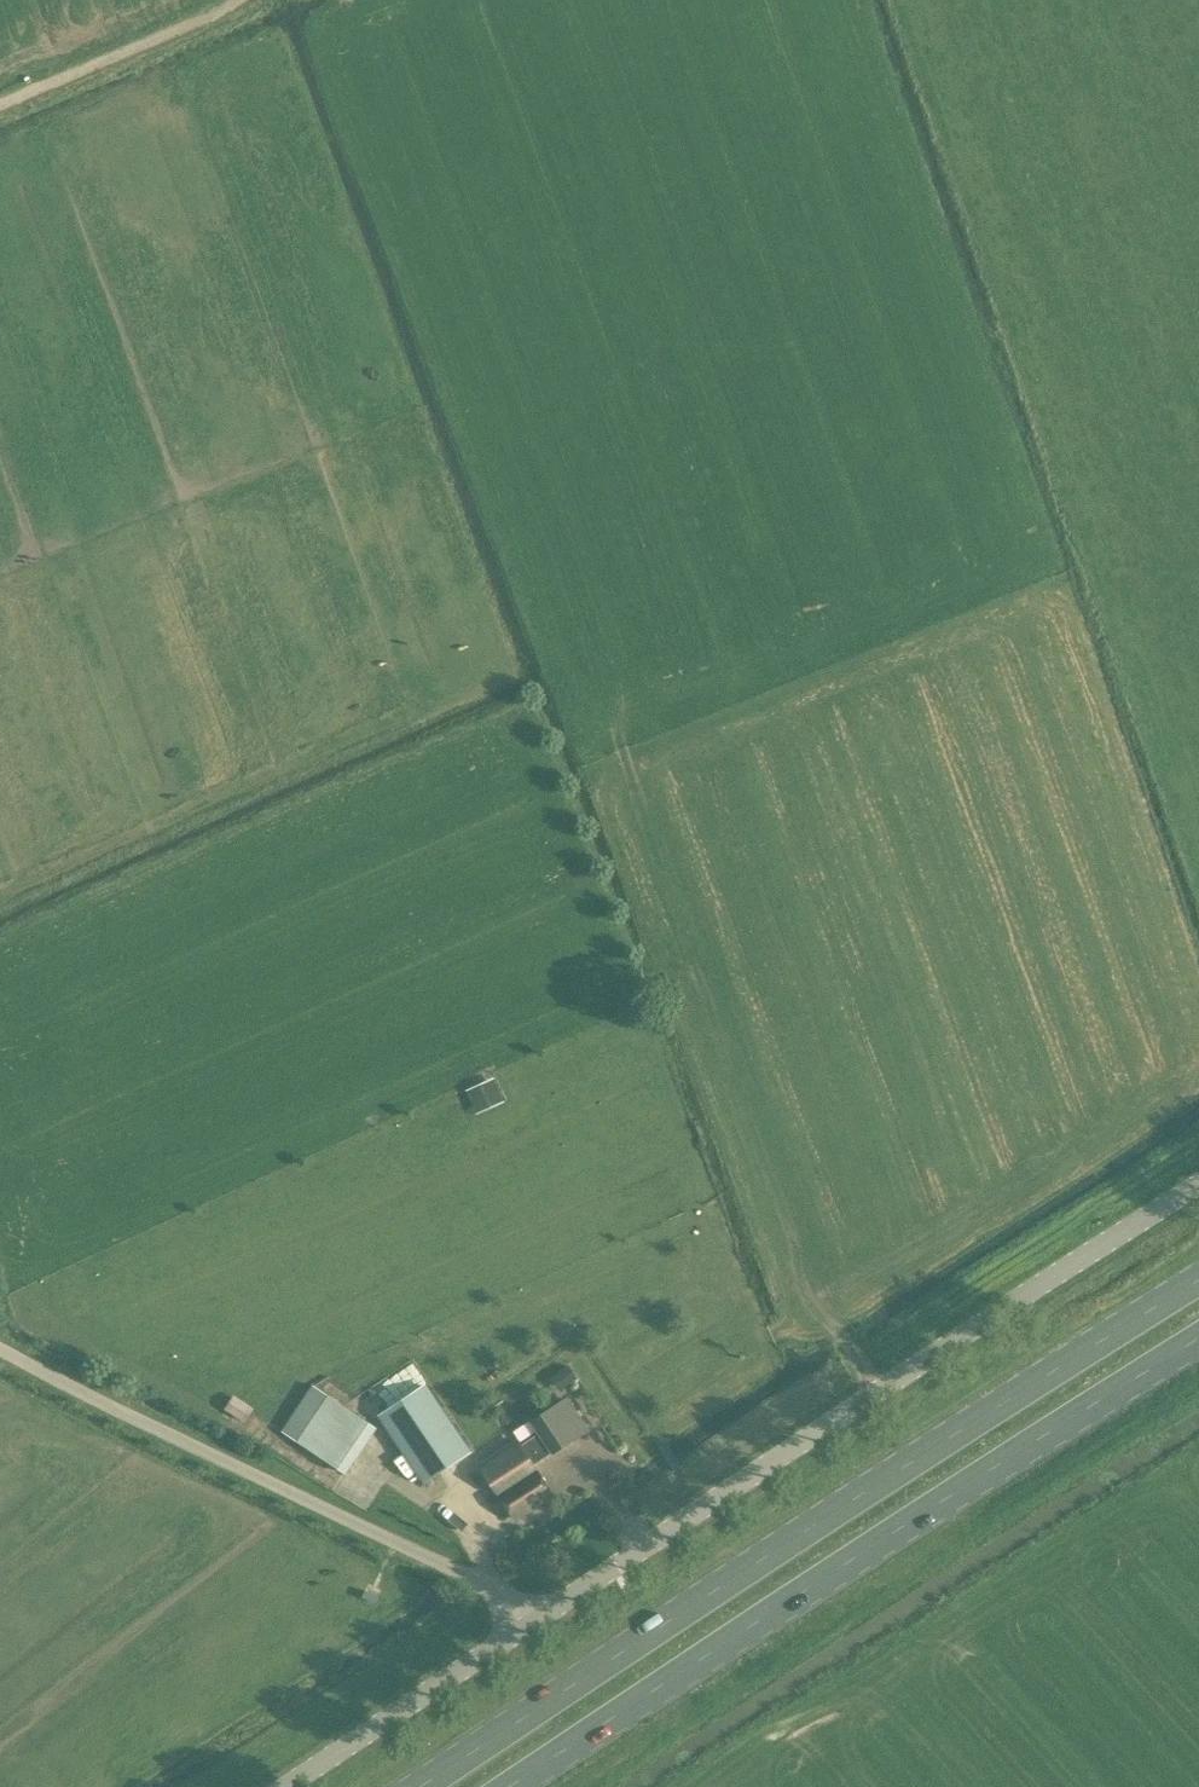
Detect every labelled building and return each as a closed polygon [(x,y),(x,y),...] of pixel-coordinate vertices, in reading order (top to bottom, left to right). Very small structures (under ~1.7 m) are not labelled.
[(474,1111),(504,1099),(494,1076),(464,1088),(474,1111)] [(562,1388),(576,1378),(569,1367),(555,1377),(562,1388)] [(427,1382),(377,1416),(424,1484),(473,1450),(427,1382)] [(328,1395),(297,1441),(346,1474),(377,1428),(328,1395)] [(518,1444),(484,1466),(518,1517),(552,1494),(533,1465),(588,1429),(567,1398),(534,1420),(542,1432),(520,1447),(518,1444)]
